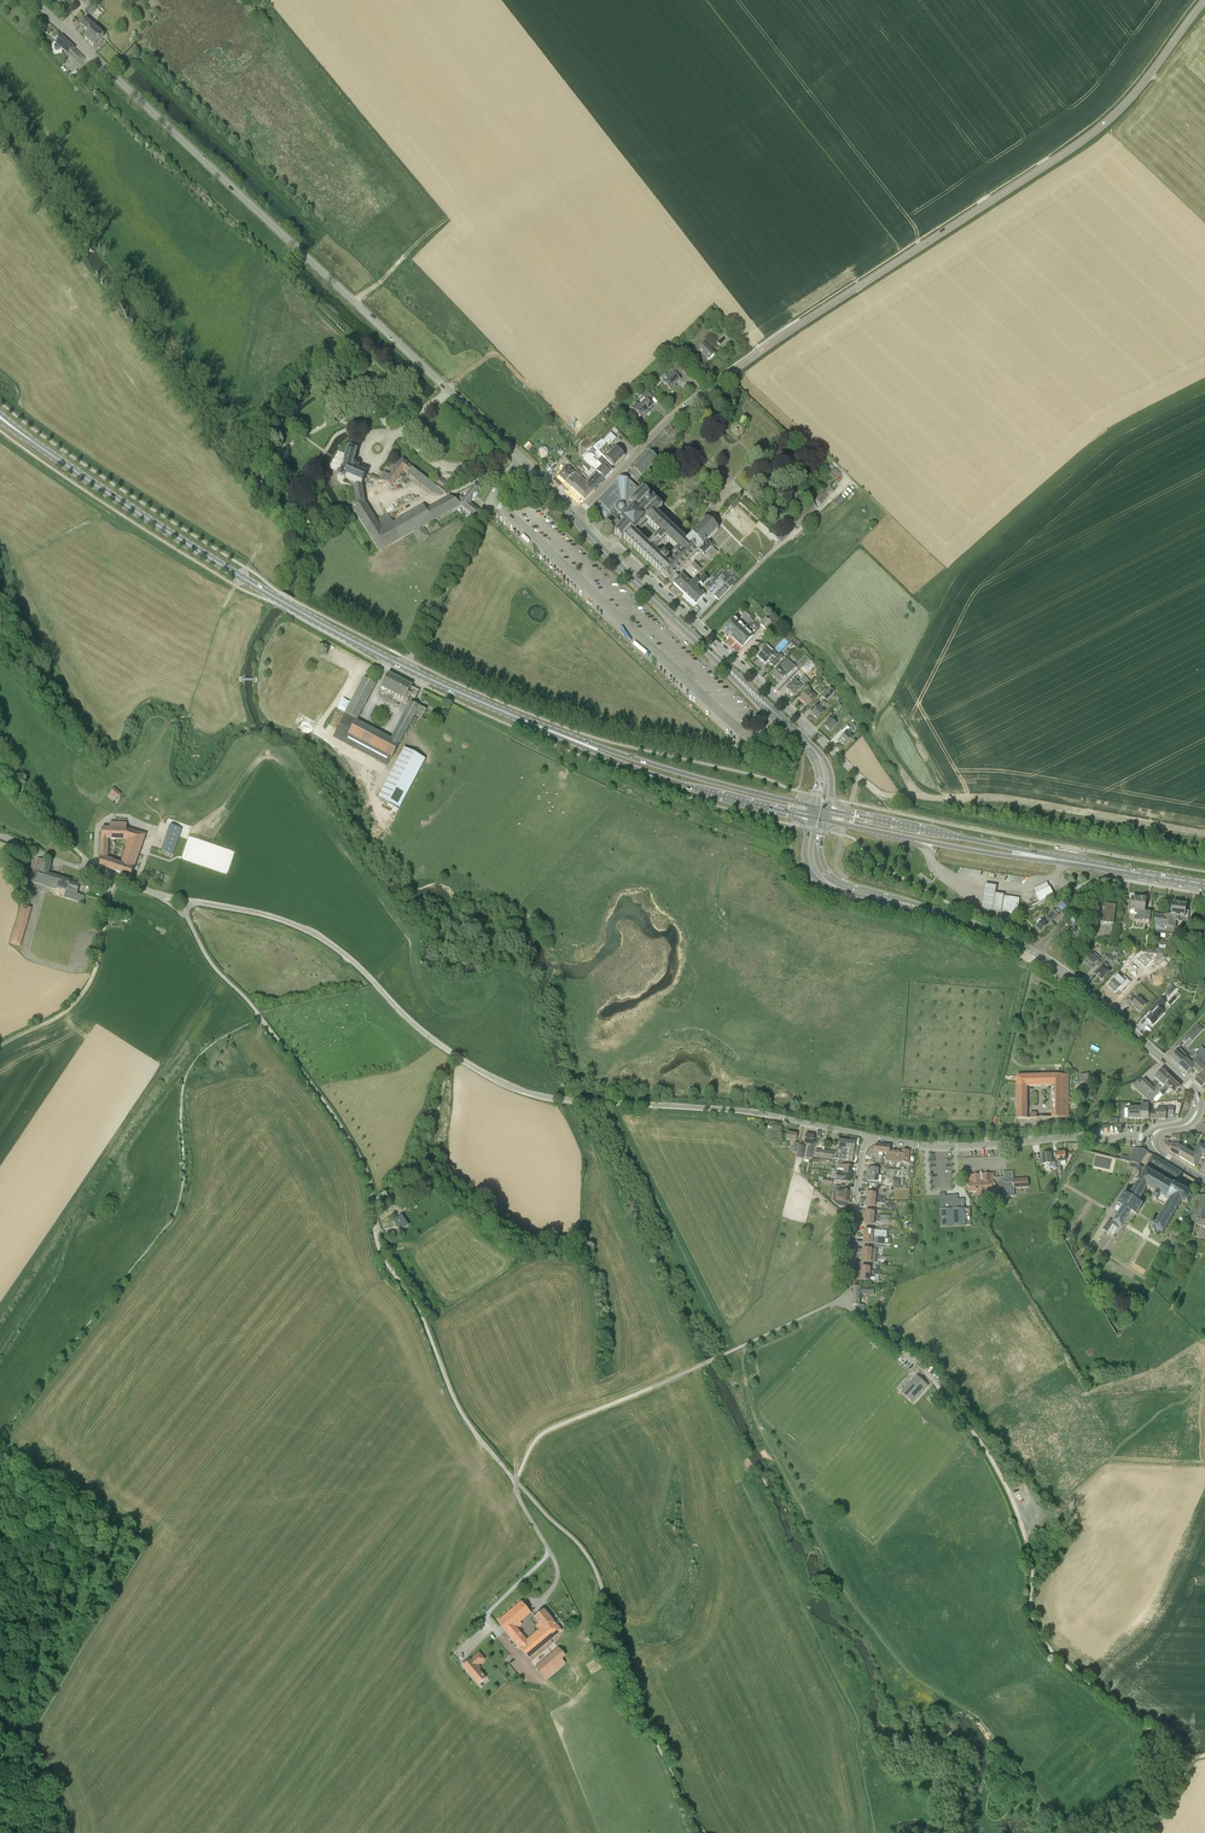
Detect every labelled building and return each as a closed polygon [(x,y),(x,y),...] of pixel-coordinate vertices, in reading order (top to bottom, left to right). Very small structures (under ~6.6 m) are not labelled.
[(86,10),(85,11),(90,16),(96,8),(91,4),(86,10)] [(94,47),(104,36),(86,19),(81,25),(90,33),(85,38),(94,47)] [(56,44),(55,45),(55,48),(57,50),(59,49),(61,48),(78,65),(80,63),(84,58),(74,49),(75,49),(61,36),(55,43),(56,44)] [(714,354),(710,350),(705,345),(698,351),(697,350),(696,352),(700,357),(695,362),(700,367),(705,362),(708,359),(709,360),(714,354)] [(680,380),(677,377),(683,370),(677,364),(669,373),(670,374),(663,382),(668,387),(672,391),(675,388),(674,386),(680,380)] [(652,406),(648,401),(652,397),(646,391),(642,395),(645,399),(639,406),(636,403),(632,407),(638,413),(642,418),(646,413),(645,412),(652,406)] [(634,463),(636,465),(637,466),(630,474),(637,481),(658,461),(649,452),(666,434),(668,437),(674,431),(668,426),(653,442),(645,450),(646,450),(634,463)] [(616,438),(612,434),(611,433),(603,441),(602,440),(594,447),(597,451),(602,455),(613,465),(613,466),(614,467),(618,463),(621,461),(620,460),(624,456),(613,445),(608,450),(607,448),(616,438)] [(778,445),(771,451),(780,460),(786,454),(778,445)] [(353,465),(357,451),(348,449),(343,461),(343,467),(341,474),(339,474),(338,476),(337,477),(337,479),(339,481),(340,482),(342,482),(344,481),(345,479),(353,481),(355,480),(363,483),(366,474),(357,471),(359,468),(356,464),(353,465)] [(540,456),(546,460),(551,454),(545,450),(540,456)] [(613,465),(602,455),(599,458),(600,459),(597,462),(594,458),(595,456),(592,454),(590,453),(588,453),(587,454),(585,454),(583,456),(585,458),(607,477),(613,470),(610,468),(613,466),(613,465)] [(594,490),(607,477),(585,458),(578,467),(581,470),(584,467),(589,472),(585,476),(588,479),(587,480),(588,481),(587,483),(594,490)] [(409,465),(404,461),(402,460),(390,476),(386,473),(384,472),(378,480),(387,483),(391,487),(403,471),(409,465)] [(832,464),(827,470),(836,479),(842,473),(832,464)] [(445,493),(438,487),(412,468),(409,465),(403,471),(432,494),(437,494),(439,494),(442,494),(445,493)] [(582,478),(581,478),(575,473),(568,466),(566,469),(565,468),(558,476),(585,500),(594,490),(587,483),(582,478)] [(435,481),(442,487),(447,481),(440,475),(435,481)] [(629,481),(623,478),(622,478),(620,478),(619,479),(618,479),(618,480),(598,502),(597,501),(592,507),(592,508),(594,509),(616,530),(614,533),(621,540),(630,531),(633,533),(647,519),(644,516),(648,512),(651,516),(660,506),(643,488),(640,491),(629,481)] [(362,485),(363,483),(355,480),(353,481),(356,506),(353,507),(354,509),(353,510),(379,551),(413,532),(419,542),(428,536),(423,527),(460,506),(457,502),(450,497),(426,510),(423,505),(393,523),(388,513),(377,521),(365,503),(362,485)] [(477,494),(480,489),(474,485),(463,500),(461,497),(457,502),(460,506),(476,518),(479,512),(469,505),(473,500),(477,494)] [(833,490),(829,486),(828,485),(811,503),(810,502),(792,522),(798,529),(817,508),(816,508),(833,490)] [(839,496),(833,503),(837,507),(844,500),(839,496)] [(737,500),(730,507),(734,510),(740,503),(737,500)] [(718,552),(707,542),(719,530),(707,519),(692,536),(686,541),(657,514),(662,508),(660,506),(651,516),(648,512),(644,516),(647,519),(633,533),(630,531),(621,540),(623,538),(661,573),(660,573),(661,574),(661,573),(669,581),(670,582),(677,575),(699,551),(709,561),(718,552)] [(790,532),(788,530),(786,528),(777,538),(781,542),(790,532)] [(691,564),(699,572),(705,565),(703,564),(700,567),(694,562),(691,564)] [(712,576),(717,580),(722,574),(725,571),(723,568),(718,573),(717,571),(712,576)] [(682,574),(679,577),(673,584),(685,594),(698,581),(695,578),(691,583),(682,574)] [(673,584),(679,577),(677,575),(670,582),(673,584)] [(700,601),(705,595),(714,585),(713,584),(710,581),(709,581),(703,575),(698,581),(685,594),(696,605),(700,601)] [(718,601),(731,588),(727,583),(714,597),(718,601)] [(731,638),(751,617),(746,612),(738,621),(735,618),(727,626),(723,631),(728,635),(728,636),(730,638),(731,638)] [(746,644),(753,636),(759,629),(760,627),(756,623),(754,625),(753,624),(754,622),(750,618),(751,617),(731,638),(741,648),(742,648),(746,644)] [(760,625),(766,631),(773,624),(767,617),(760,625)] [(801,644),(798,641),(795,638),(790,643),(796,649),(801,644)] [(773,656),(771,654),(774,650),(767,643),(763,647),(764,649),(761,652),(757,656),(765,664),(768,661),(771,663),(770,664),(774,668),(784,657),(780,653),(777,657),(774,654),(773,656)] [(796,666),(795,667),(798,670),(804,665),(809,659),(806,656),(803,659),(796,666)] [(772,676),(778,682),(785,675),(787,676),(795,667),(796,666),(788,659),(772,676)] [(381,687),(394,694),(401,680),(388,673),(381,687)] [(823,678),(820,674),(814,679),(818,683),(823,678)] [(794,697),(802,687),(805,685),(797,677),(794,680),(786,689),(790,694),(790,695),(792,696),(793,696),(794,697)] [(358,715),(375,684),(364,678),(347,709),(345,713),(332,737),(386,766),(391,756),(392,757),(394,753),(409,725),(413,727),(418,719),(413,717),(414,714),(421,718),(425,710),(410,702),(391,739),(356,720),(358,717),(357,717),(358,715)] [(412,686),(401,680),(394,694),(408,702),(411,696),(416,698),(419,691),(412,687),(412,686)] [(821,696),(826,701),(835,692),(830,687),(821,696)] [(811,702),(815,699),(817,697),(809,689),(807,692),(804,695),(800,699),(807,706),(811,702)] [(821,715),(823,712),(821,710),(826,704),(823,701),(821,704),(820,703),(811,713),(817,719),(821,715)] [(833,708),(837,712),(842,706),(839,703),(833,708)] [(836,725),(833,722),(836,719),(832,715),(827,721),(828,722),(824,726),(830,731),(836,725)] [(845,746),(852,738),(849,735),(853,731),(852,730),(855,726),(854,725),(850,728),(847,726),(843,730),(846,733),(843,736),(839,740),(845,746)] [(425,759),(404,748),(379,796),(400,807),(425,759)] [(115,788),(110,793),(116,799),(121,794),(115,788)] [(101,838),(108,839),(124,839),(129,840),(125,852),(121,864),(124,865),(133,869),(139,852),(145,835),(136,832),(127,829),(127,824),(124,824),(116,823),(110,823),(109,828),(102,828),(101,838)] [(173,854),(181,828),(169,825),(161,850),(173,854)] [(100,865),(110,869),(112,862),(109,861),(109,858),(107,858),(108,839),(101,838),(100,865)] [(47,874),(51,863),(37,858),(30,880),(55,889),(56,888),(66,891),(64,898),(82,903),(84,896),(77,894),(80,884),(70,881),(71,881),(47,874)] [(110,869),(114,871),(124,874),(131,876),(132,876),(132,875),(131,875),(133,869),(124,865),(121,864),(116,863),(112,862),(110,869)] [(997,886),(985,884),(982,909),(1001,913),(1001,912),(1001,911),(1003,897),(1003,896),(996,895),(997,886)] [(1037,898),(1040,904),(1055,896),(1052,891),(1050,888),(1036,895),(1037,898)] [(1004,896),(1003,896),(1003,897),(1001,911),(1001,912),(1002,912),(1002,911),(1017,914),(1020,899),(1004,896)] [(1145,912),(1146,900),(1140,899),(1132,898),(1131,904),(1130,911),(1135,912),(1135,914),(1137,914),(1136,921),(1141,921),(1142,921),(1150,922),(1151,912),(1145,912)] [(1064,901),(1059,908),(1063,911),(1069,904),(1064,901)] [(1116,905),(1108,904),(1102,903),(1100,913),(1103,913),(1102,922),(1114,924),(1116,905)] [(1188,919),(1188,917),(1189,911),(1186,911),(1187,905),(1173,903),(1171,916),(1170,916),(1168,927),(1174,928),(1174,932),(1177,932),(1178,927),(1175,927),(1176,921),(1178,921),(1185,922),(1185,918),(1188,919)] [(20,946),(32,907),(21,904),(9,943),(20,946)] [(1036,928),(1041,933),(1059,914),(1053,909),(1036,928)] [(1164,915),(1163,916),(1154,914),(1155,930),(1157,930),(1157,933),(1177,935),(1177,932),(1174,932),(1174,928),(1168,927),(1170,916),(1164,915)] [(1156,953),(1165,953),(1166,945),(1160,945),(1159,949),(1156,949),(1156,953)] [(1186,951),(1180,945),(1177,948),(1183,954),(1186,951)] [(1142,953),(1136,959),(1146,968),(1153,961),(1156,964),(1166,954),(1153,953),(1153,950),(1143,949),(1143,952),(1142,953)] [(1106,959),(1108,957),(1106,954),(1104,956),(1101,959),(1100,958),(1098,961),(1092,955),(1084,963),(1090,969),(1095,964),(1099,967),(1106,959)] [(1105,970),(1109,965),(1115,960),(1110,955),(1108,957),(1106,959),(1108,961),(1096,973),(1099,976),(1098,977),(1100,978),(1100,980),(1102,981),(1104,980),(1104,978),(1109,973),(1105,970)] [(1115,993),(1121,986),(1119,984),(1123,980),(1118,975),(1113,979),(1114,980),(1108,986),(1115,993)] [(1139,1012),(1146,1005),(1138,997),(1135,1000),(1132,997),(1126,1004),(1130,1007),(1131,1005),(1139,1012)] [(1158,1000),(1148,1010),(1152,1013),(1145,1020),(1152,1026),(1163,1014),(1159,1010),(1164,1005),(1158,1000)] [(1198,1024),(1187,1036),(1193,1041),(1204,1030),(1198,1024)] [(1196,1055),(1198,1052),(1198,1051),(1195,1054),(1193,1052),(1196,1049),(1194,1047),(1193,1047),(1187,1053),(1189,1055),(1185,1060),(1181,1056),(1180,1055),(1183,1052),(1180,1048),(1171,1058),(1180,1067),(1193,1053),(1196,1055)] [(1204,1064),(1204,1050),(1202,1048),(1198,1052),(1196,1055),(1193,1053),(1180,1067),(1188,1075),(1194,1069),(1196,1067),(1194,1066),(1199,1061),(1204,1065),(1204,1064)] [(1204,1065),(1199,1061),(1194,1066),(1196,1067),(1202,1073),(1204,1070),(1204,1064),(1204,1065)] [(1160,1093),(1172,1079),(1162,1070),(1155,1077),(1161,1083),(1154,1089),(1144,1080),(1142,1081),(1139,1079),(1137,1081),(1133,1086),(1150,1102),(1160,1092),(1160,1093)] [(1202,1073),(1201,1075),(1195,1081),(1202,1088),(1204,1084),(1204,1070),(1202,1073)] [(1091,1074),(1080,1074),(1080,1082),(1084,1082),(1084,1084),(1090,1084),(1091,1074)] [(1026,1087),(1051,1086),(1060,1085),(1060,1075),(1015,1075),(1017,1119),(1027,1119),(1026,1087)] [(1068,1117),(1068,1111),(1067,1075),(1060,1075),(1060,1085),(1051,1086),(1052,1118),(1068,1117)] [(1163,1095),(1170,1088),(1175,1093),(1181,1087),(1172,1079),(1160,1093),(1163,1095)] [(1153,1119),(1153,1111),(1149,1111),(1149,1104),(1141,1104),(1141,1108),(1141,1119),(1149,1119),(1153,1119)] [(1141,1119),(1141,1108),(1128,1107),(1128,1109),(1124,1109),(1124,1118),(1128,1118),(1128,1119),(1141,1119)] [(1174,1107),(1168,1107),(1161,1107),(1161,1109),(1156,1109),(1156,1111),(1153,1111),(1153,1119),(1156,1119),(1166,1119),(1166,1115),(1174,1115),(1174,1109),(1174,1107)] [(796,1141),(796,1140),(797,1134),(787,1132),(786,1138),(786,1140),(796,1141)] [(812,1145),(813,1142),(814,1136),(805,1135),(804,1141),(804,1144),(807,1145),(806,1154),(805,1157),(812,1158),(813,1155),(815,1146),(812,1145)] [(1180,1144),(1180,1135),(1172,1135),(1172,1141),(1175,1142),(1175,1139),(1176,1139),(1176,1144),(1169,1144),(1170,1139),(1165,1139),(1164,1147),(1167,1149),(1170,1151),(1180,1156),(1180,1144)] [(845,1160),(847,1141),(839,1140),(838,1146),(837,1152),(816,1149),(815,1157),(833,1159),(840,1160),(840,1161),(844,1162),(844,1160),(845,1160)] [(844,1162),(846,1162),(852,1163),(855,1142),(847,1141),(845,1160),(844,1160),(844,1162)] [(1187,1161),(1192,1152),(1182,1146),(1182,1144),(1180,1144),(1180,1156),(1180,1157),(1187,1161)] [(1199,1144),(1197,1149),(1194,1153),(1192,1152),(1187,1161),(1187,1162),(1195,1166),(1202,1154),(1204,1155),(1204,1147),(1199,1144)] [(882,1153),(883,1146),(876,1145),(875,1157),(878,1157),(878,1153),(882,1153)] [(888,1161),(890,1150),(890,1147),(883,1146),(882,1153),(887,1154),(886,1161),(888,1161)] [(1145,1168),(1140,1165),(1144,1158),(1141,1156),(1144,1151),(1146,1152),(1147,1152),(1144,1150),(1135,1148),(1129,1157),(1121,1156),(1120,1160),(1131,1162),(1130,1167),(1137,1169),(1136,1170),(1143,1173),(1139,1180),(1136,1178),(1134,1182),(1137,1183),(1129,1197),(1124,1193),(1118,1203),(1114,1210),(1118,1212),(1112,1221),(1109,1219),(1103,1229),(1107,1232),(1110,1233),(1109,1234),(1113,1236),(1118,1228),(1116,1227),(1118,1224),(1121,1226),(1131,1211),(1138,1215),(1143,1205),(1139,1203),(1147,1188),(1155,1193),(1152,1199),(1165,1207),(1155,1224),(1151,1221),(1149,1225),(1153,1228),(1151,1231),(1155,1234),(1156,1232),(1163,1235),(1182,1202),(1188,1202),(1190,1196),(1191,1196),(1195,1189),(1176,1179),(1174,1184),(1174,1183),(1173,1184),(1145,1168)] [(909,1163),(909,1157),(910,1151),(903,1150),(903,1152),(901,1163),(909,1163)] [(1066,1162),(1066,1158),(1065,1152),(1057,1153),(1058,1168),(1057,1168),(1058,1173),(1058,1177),(1062,1177),(1061,1172),(1061,1162),(1066,1162)] [(1052,1163),(1051,1159),(1051,1153),(1043,1154),(1043,1160),(1040,1160),(1041,1165),(1046,1164),(1047,1167),(1057,1170),(1055,1162),(1052,1163)] [(1178,1179),(1182,1173),(1150,1154),(1150,1155),(1153,1156),(1149,1162),(1178,1179)] [(852,1166),(846,1165),(838,1165),(837,1168),(837,1173),(843,1173),(851,1174),(852,1166)] [(808,1175),(802,1171),(799,1174),(805,1179),(808,1175)] [(995,1181),(999,1181),(1004,1181),(1005,1196),(1015,1196),(1014,1188),(1028,1187),(1028,1179),(1013,1180),(1013,1172),(1004,1173),(1004,1178),(995,1179),(994,1173),(982,1174),(982,1175),(980,1175),(980,1174),(968,1175),(969,1183),(968,1183),(969,1192),(978,1191),(978,1198),(987,1198),(987,1191),(996,1190),(995,1181)] [(850,1183),(851,1174),(843,1173),(842,1178),(836,1177),(835,1181),(850,1183)] [(832,1201),(834,1203),(838,1206),(845,1207),(846,1202),(847,1202),(848,1191),(846,1191),(846,1190),(845,1190),(834,1189),(834,1193),(833,1193),(832,1201)] [(877,1193),(874,1193),(872,1192),(869,1192),(868,1192),(867,1199),(881,1200),(885,1201),(885,1197),(881,1197),(876,1197),(877,1193)] [(939,1196),(941,1227),(971,1226),(970,1208),(965,1209),(964,1199),(958,1200),(957,1197),(955,1197),(955,1196),(946,1196),(946,1197),(943,1197),(943,1196),(939,1196)] [(1204,1218),(1204,1216),(1204,1197),(1198,1196),(1196,1208),(1193,1208),(1192,1216),(1196,1217),(1195,1225),(1204,1227),(1204,1218)] [(866,1217),(887,1219),(887,1216),(879,1215),(875,1215),(875,1211),(872,1211),(866,1211),(866,1217)] [(408,1226),(402,1216),(394,1221),(400,1231),(408,1226)] [(1062,1224),(1057,1226),(1064,1240),(1069,1237),(1068,1234),(1067,1234),(1062,1224)] [(874,1230),(871,1230),(865,1229),(864,1235),(886,1238),(887,1232),(874,1231),(874,1230)] [(887,1238),(886,1238),(864,1235),(864,1243),(873,1244),(873,1240),(875,1240),(875,1241),(884,1242),(887,1242),(887,1238)] [(871,1267),(868,1267),(862,1266),(861,1273),(881,1275),(882,1271),(875,1270),(875,1271),(871,1271),(871,1267)] [(881,1275),(861,1273),(861,1280),(870,1281),(870,1280),(878,1281),(879,1275),(881,1275)] [(861,1287),(861,1286),(854,1286),(853,1305),(855,1305),(855,1308),(864,1313),(865,1305),(860,1305),(860,1294),(874,1294),(875,1288),(861,1287)] [(919,1396),(928,1385),(917,1375),(907,1385),(919,1396)] [(912,1403),(919,1396),(907,1385),(901,1392),(912,1403)] [(514,1626),(530,1612),(522,1602),(498,1622),(497,1621),(528,1658),(561,1631),(543,1610),(534,1617),(542,1627),(526,1640),(514,1626)] [(464,1665),(480,1684),(486,1678),(471,1660),(464,1665)] [(544,1676),(546,1679),(564,1664),(562,1661),(544,1676)]
